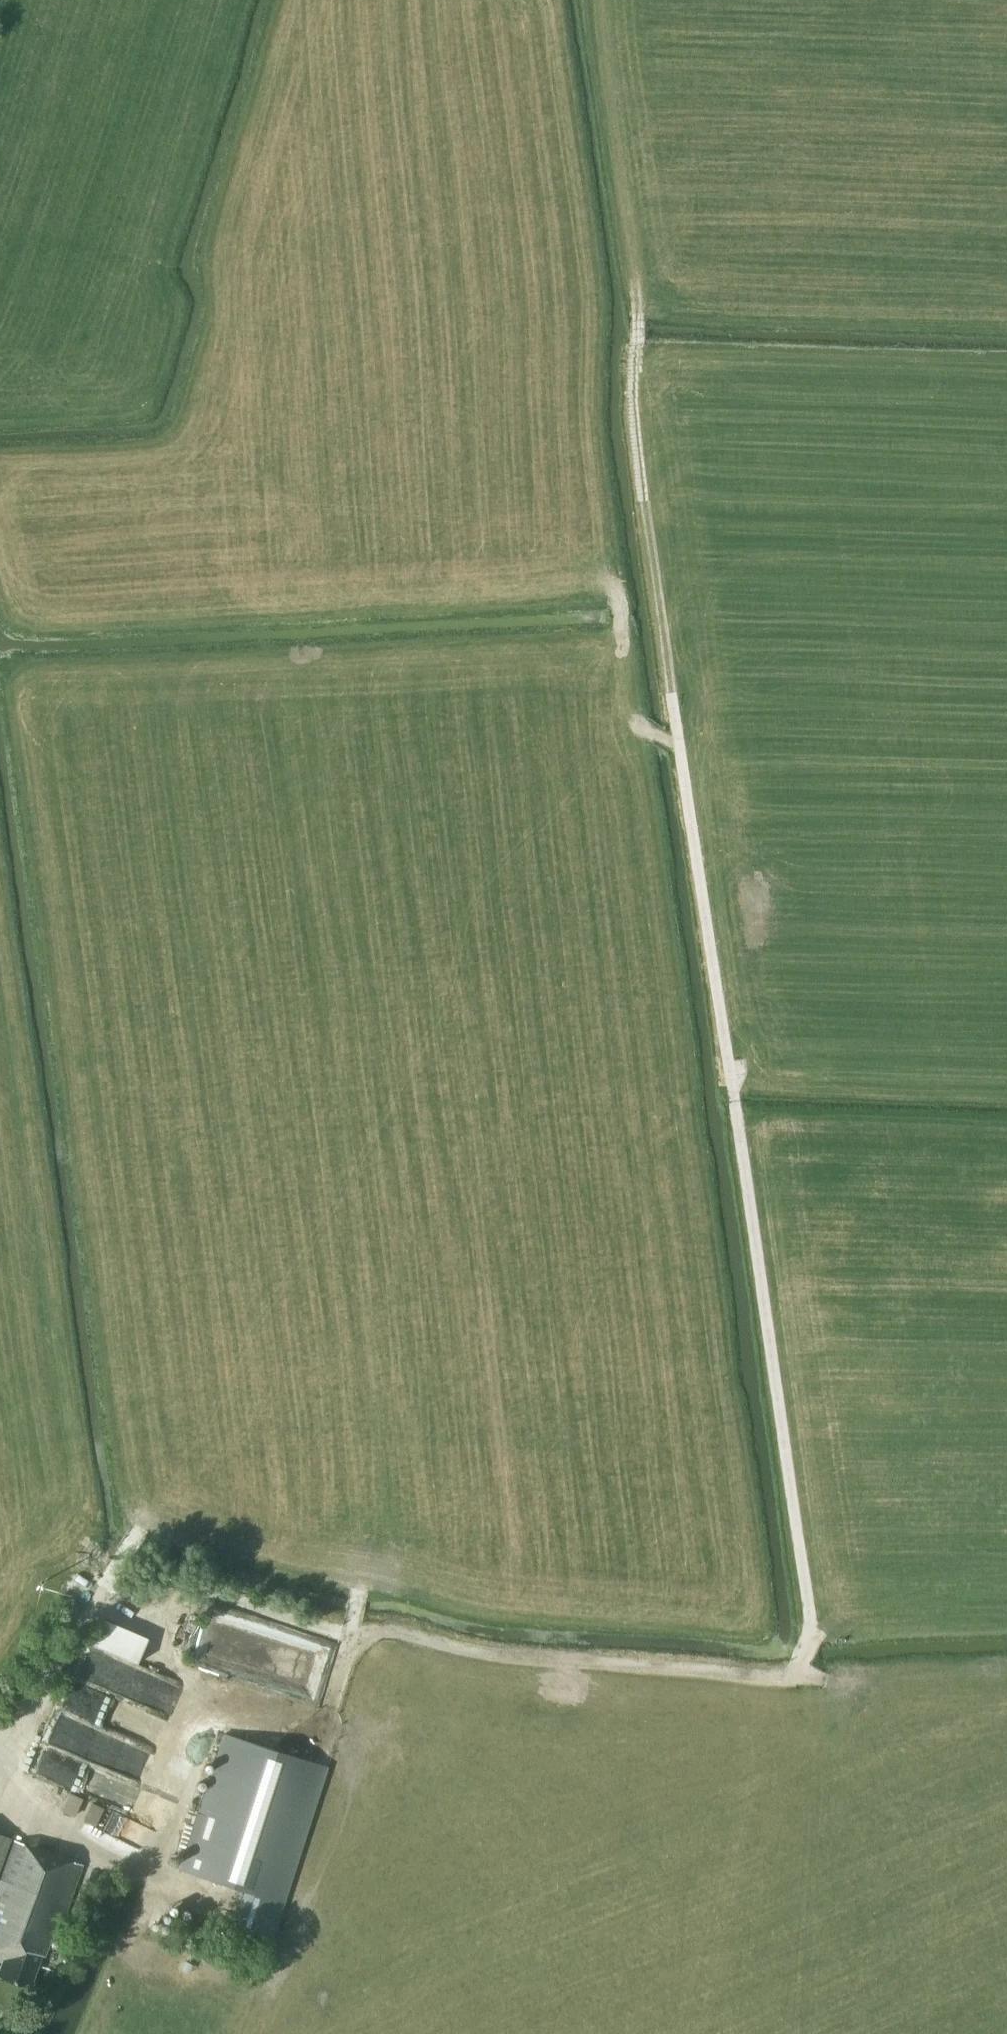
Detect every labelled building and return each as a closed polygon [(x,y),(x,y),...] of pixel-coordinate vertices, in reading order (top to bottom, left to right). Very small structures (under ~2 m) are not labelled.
[(321,1699),(338,1640),(214,1603),(210,1615),(231,1621),(225,1640),(204,1634),(197,1659),(226,1667),(230,1653),(220,1650),(223,1642),(240,1647),(232,1673),(321,1699)] [(94,1647),(140,1665),(152,1634),(106,1616),(94,1647)] [(35,1775),(138,1807),(146,1781),(85,1761),(97,1725),(56,1711),(35,1775)] [(146,1712),(138,1735),(158,1743),(166,1720),(146,1712)] [(328,1768),(223,1734),(179,1870),(242,1890),(232,1924),(273,1937),(328,1768)] [(73,1791),(66,1808),(79,1813),(86,1796),(73,1791)] [(134,1840),(142,1818),(101,1803),(93,1825),(134,1840)] [(11,1838),(0,1834),(0,1871),(11,1838)] [(14,1842),(0,1881),(0,1962),(3,1963),(0,1971),(0,1977),(30,1987),(41,1955),(45,1956),(54,1928),(60,1930),(82,1865),(14,1842)]
